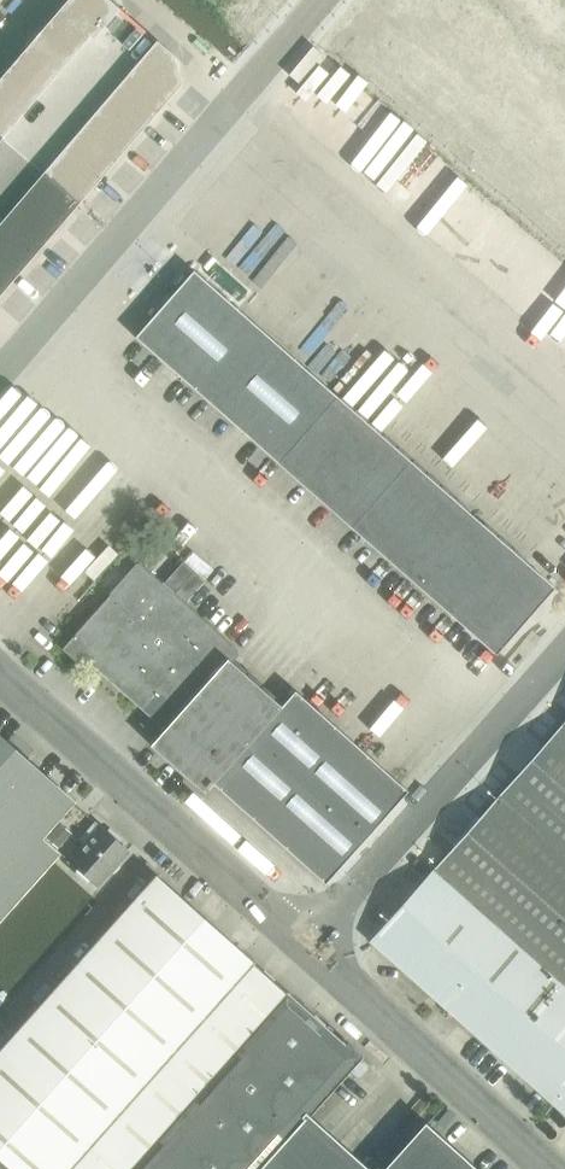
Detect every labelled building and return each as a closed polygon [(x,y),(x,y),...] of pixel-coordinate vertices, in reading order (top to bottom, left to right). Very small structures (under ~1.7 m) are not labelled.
[(0,85),(0,297),(34,258),(37,260),(38,259),(37,258),(62,229),(60,227),(141,133),(143,135),(181,88),(174,65),(176,64),(175,59),(160,46),(161,45),(159,44),(157,46),(125,19),(106,41),(101,37),(123,12),(121,10),(120,11),(107,0),(106,1),(104,0),(75,0),(0,85)] [(497,654),(554,588),(194,272),(136,338),(497,654)] [(326,883),(408,792),(295,691),(282,707),(232,663),(241,653),(183,601),(203,578),(184,561),(163,584),(139,562),(63,648),(81,665),(87,658),(103,673),(166,729),(152,745),(205,793),(214,784),(326,883)] [(371,941),(441,1003),(494,1050),(564,1113),(564,722),(371,941)] [(42,835),(56,820),(72,801),(0,737),(0,921),(52,862),(60,854),(40,837),(42,835)] [(71,832),(56,820),(42,835),(57,848),(71,832)] [(128,850),(94,820),(78,839),(86,845),(70,863),(72,869),(80,877),(84,876),(95,886),(109,871),(111,873),(123,860),(120,858),(128,850)] [(157,875),(0,1052),(0,1158),(13,1168),(70,1168),(254,962),(157,875)] [(306,1117),(350,1067),(345,1062),(354,1052),(286,991),(264,971),(254,962),(70,1168),(365,1168),(306,1117)] [(456,1114),(449,1108),(437,1122),(444,1129),(456,1114)] [(426,1127),(389,1168),(473,1168),(426,1127)]
